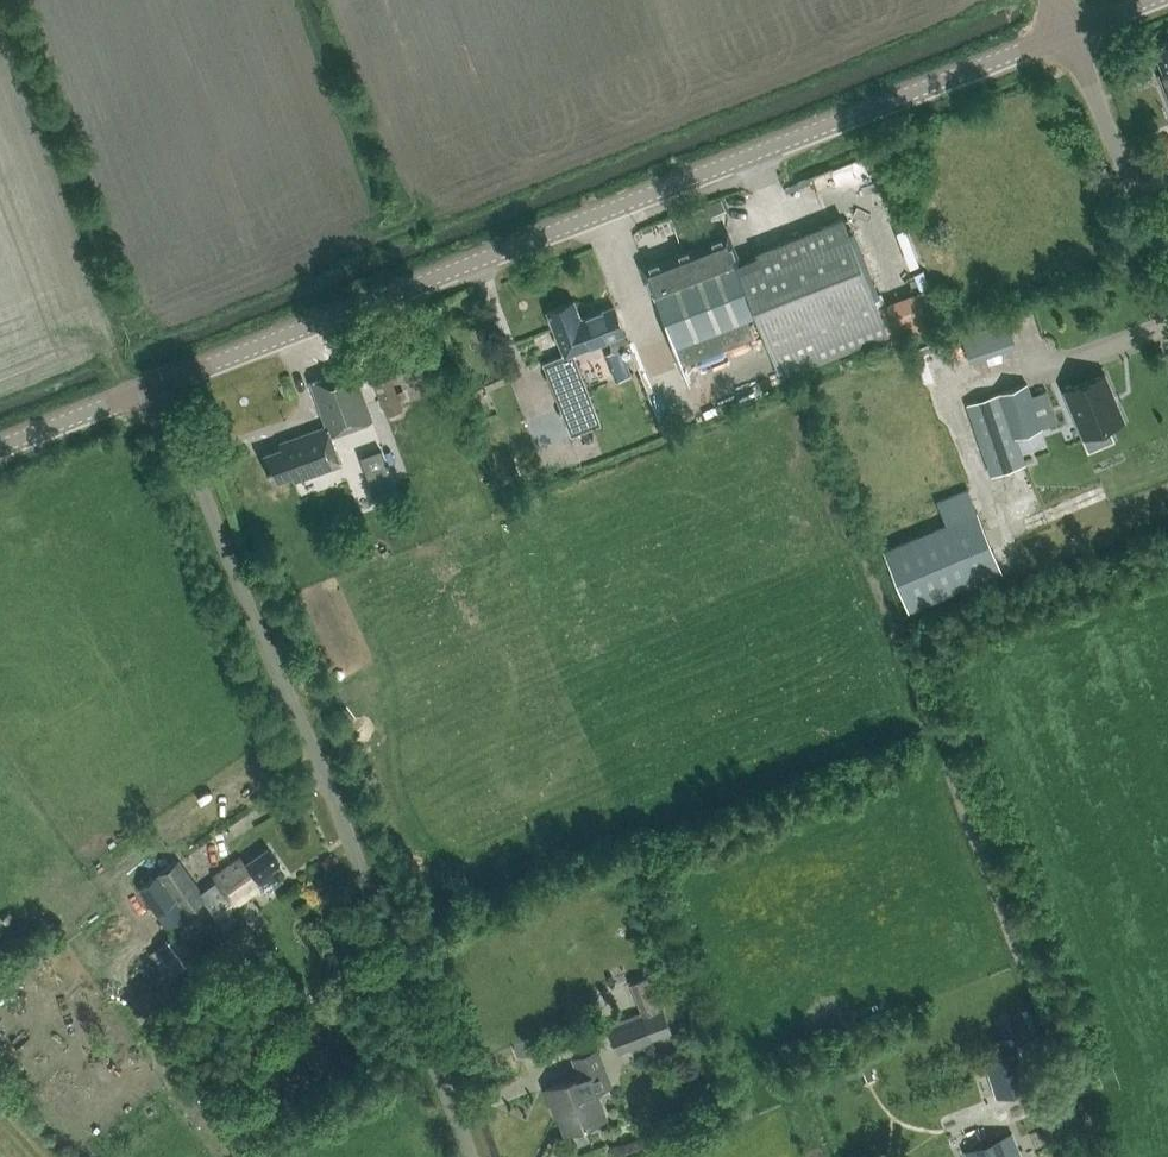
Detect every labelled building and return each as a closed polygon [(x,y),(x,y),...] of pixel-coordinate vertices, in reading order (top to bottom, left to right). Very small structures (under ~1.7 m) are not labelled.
[(1153,49),(1163,76),(1157,78),(1167,106),(1167,43),(1153,49)] [(1148,67),(1136,71),(1140,82),(1152,78),(1148,67)] [(754,337),(746,318),(758,314),(782,376),(888,334),(843,218),(757,252),(759,257),(738,265),(657,297),(669,331),(642,342),(652,367),(680,355),(683,364),(754,337)] [(720,240),(718,236),(667,256),(647,264),(648,268),(646,269),(657,297),(738,265),(728,237),(720,240)] [(923,289),(878,306),(888,334),(891,341),(937,323),(923,289)] [(601,423),(574,352),(609,338),(611,344),(625,339),(623,333),(625,332),(615,306),(582,319),(575,301),(548,312),(550,317),(549,320),(552,327),(555,329),(565,354),(544,362),(572,435),(601,423)] [(958,332),(967,359),(1014,343),(1005,316),(958,332)] [(631,374),(620,346),(605,352),(616,380),(631,374)] [(332,434),(374,419),(355,365),(313,380),(329,425),(283,441),(285,447),(266,453),(276,481),(294,474),(296,480),(343,463),(332,434)] [(1078,423),(1088,419),(1093,432),(1124,419),(1105,374),(1075,386),(1079,396),(1069,400),(1078,423)] [(386,414),(403,408),(392,376),(375,383),(386,414)] [(992,475),(1026,463),(1016,436),(1058,421),(1047,390),(1032,395),(1027,381),(966,403),(992,475)] [(373,492),(393,484),(378,447),(358,454),(373,492)] [(884,550),(909,609),(1003,570),(978,510),(884,550)] [(205,899),(218,918),(261,887),(263,890),(276,880),(270,872),(281,865),(268,846),(246,862),(242,856),(217,874),(220,878),(202,891),(179,857),(124,895),(138,914),(151,905),(166,927),(205,899)] [(245,922),(228,934),(238,948),(255,936),(245,922)] [(159,946),(176,971),(197,957),(179,932),(159,946)] [(651,975),(631,982),(643,1015),(609,1028),(618,1052),(672,1032),(651,975)] [(1002,1049),(1036,1037),(1025,1006),(991,1019),(1002,1049)] [(596,1086),(613,1079),(600,1045),(573,1055),(579,1070),(545,1083),(553,1102),(556,1101),(568,1132),(607,1116),(596,1086)] [(262,1111),(275,1119),(281,1108),(268,1100),(262,1111)] [(1019,1112),(1029,1156),(1064,1156),(1052,1105),(1019,1112)]
